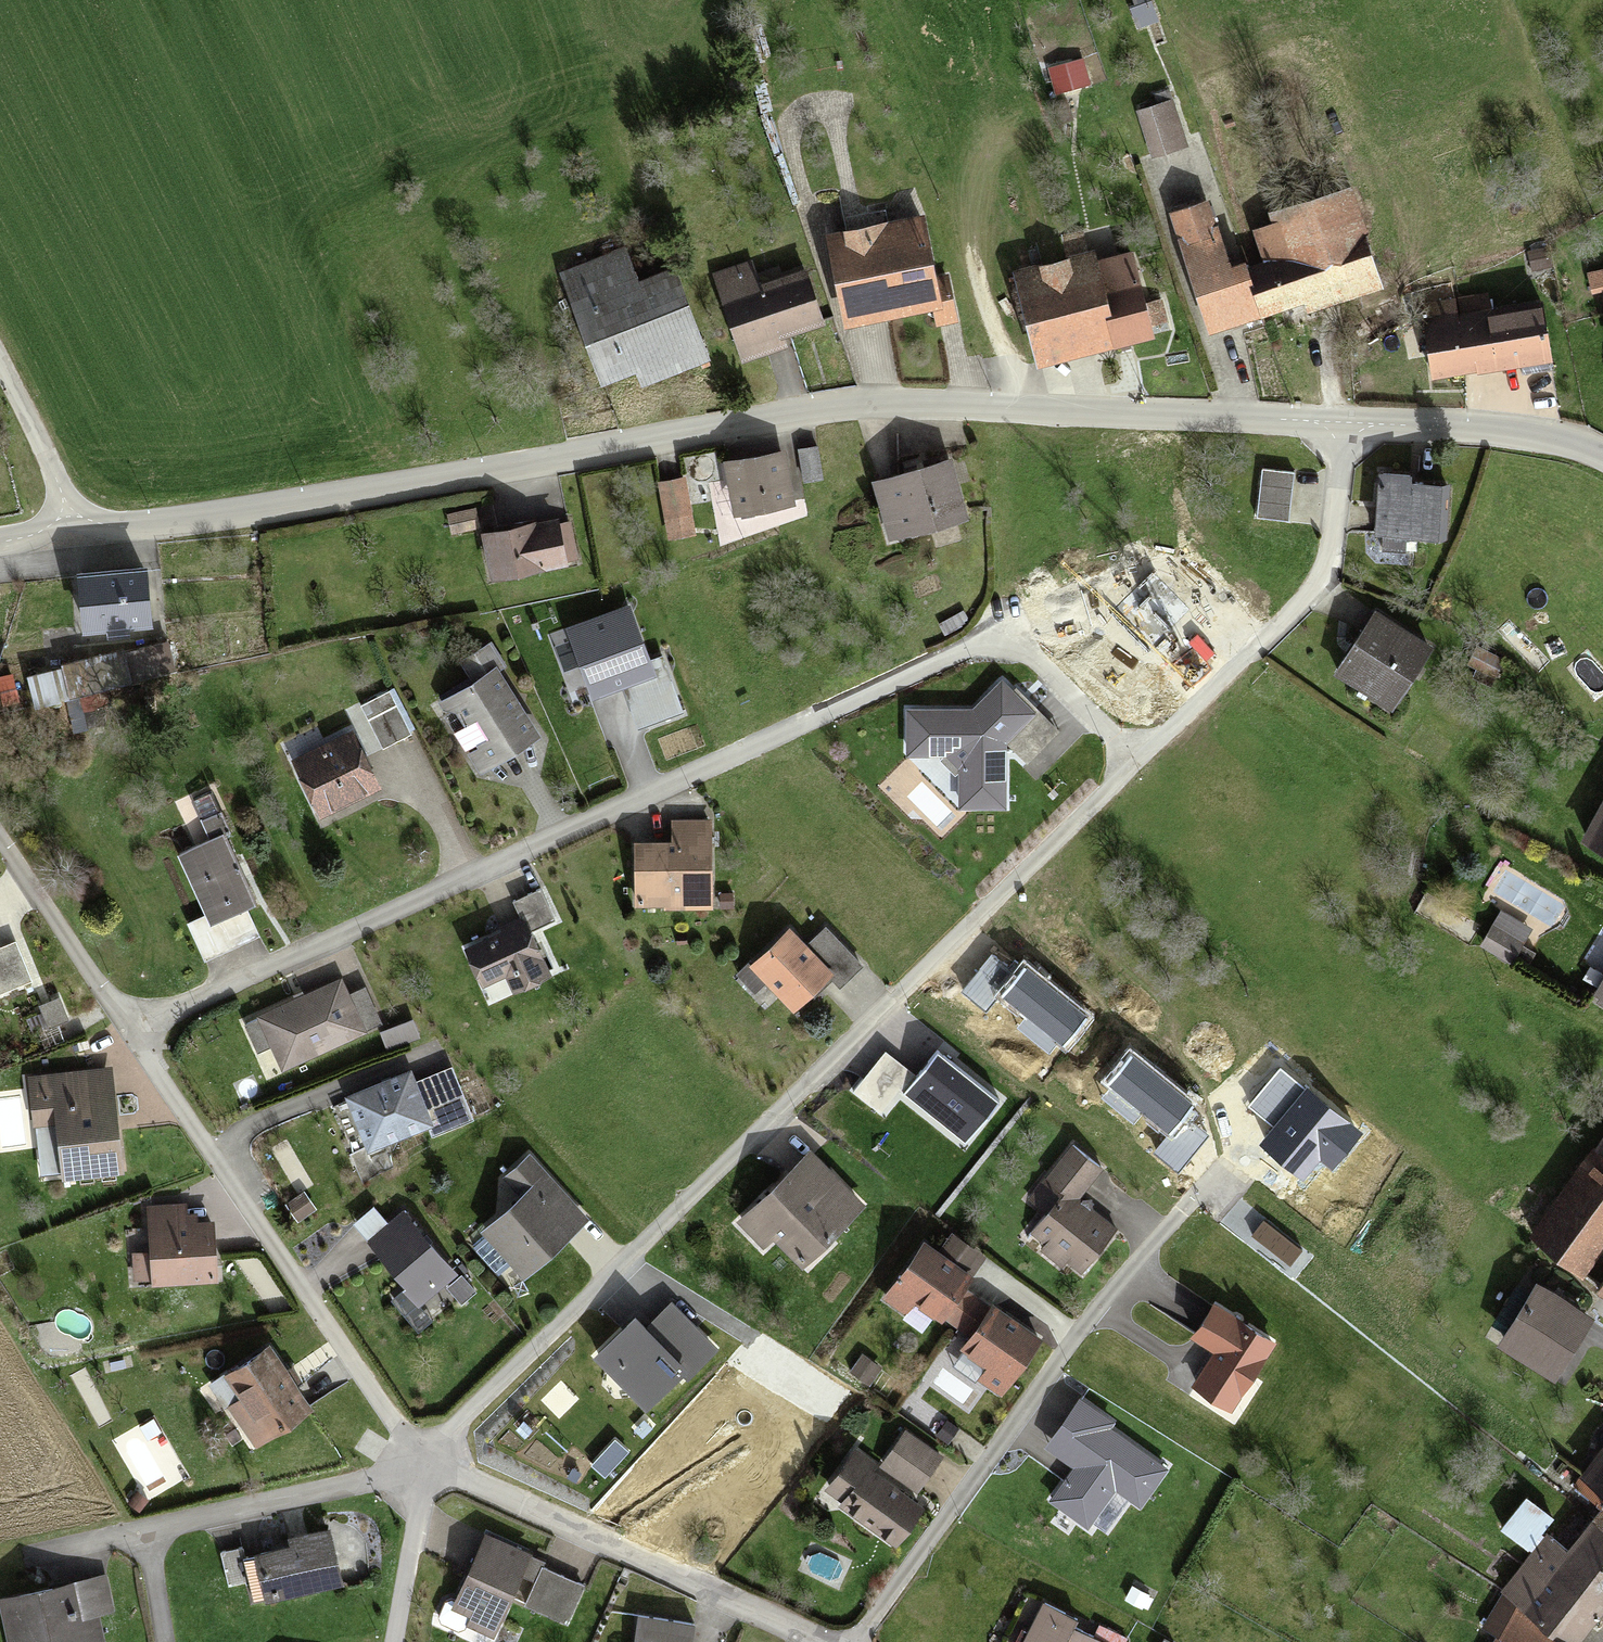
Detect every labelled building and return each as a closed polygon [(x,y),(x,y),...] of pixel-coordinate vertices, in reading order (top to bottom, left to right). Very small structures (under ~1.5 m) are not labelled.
[(1174,104),(1139,117),(1156,160),(1191,146),(1174,104)] [(1272,269),(1257,274),(1272,316),(1303,305),(1306,315),(1384,288),(1349,191),(1274,218),(1278,230),(1260,237),(1272,269)] [(1214,204),(1176,217),(1218,335),(1272,316),(1257,274),(1254,266),(1238,272),(1214,204)] [(927,222),(832,239),(848,325),(926,311),(929,325),(956,321),(948,278),(937,280),(927,222)] [(712,362),(677,273),(641,287),(629,255),(568,278),(608,382),(641,369),(648,387),(712,362)] [(1098,258),(1018,275),(1037,363),(1117,346),(1106,295),(1098,258)] [(751,269),(719,279),(744,361),(786,348),(783,340),(830,325),(814,275),(758,292),(751,269)] [(1591,278),(1598,304),(1602,302),(1602,275),(1591,278)] [(1142,287),(1106,295),(1117,346),(1154,338),(1142,287)] [(1440,381),(1553,361),(1543,309),(1494,318),(1491,300),(1427,311),(1440,381)] [(818,450),(802,452),(805,480),(820,478),(818,450)] [(786,458),(726,468),(734,517),(794,508),(786,458)] [(955,467),(877,484),(890,541),(967,524),(955,467)] [(1264,477),(1260,520),(1289,523),(1293,480),(1264,477)] [(1386,481),(1386,542),(1433,542),(1433,481),(1386,481)] [(686,482),(659,486),(668,539),(695,535),(686,482)] [(477,512),(450,518),(454,537),(482,531),(477,512)] [(559,522),(484,537),(493,582),(567,567),(559,522)] [(153,576),(84,578),(85,632),(154,631),(153,576)] [(570,630),(596,700),(659,676),(633,607),(570,630)] [(1377,620),(1340,677),(1394,712),(1431,655),(1377,620)] [(121,657),(64,670),(72,702),(128,690),(121,657)] [(495,676),(439,712),(480,775),(536,739),(495,676)] [(971,709),(907,711),(907,757),(946,756),(959,768),(961,808),(1007,806),(1005,744),(1035,714),(1001,680),(971,709)] [(353,739),(295,765),(320,820),(378,793),(353,739)] [(1591,843),(1602,850),(1602,820),(1591,843)] [(638,848),(638,897),(712,897),(712,826),(674,826),(674,847),(638,848)] [(227,838),(182,859),(212,926),(257,905),(227,838)] [(525,924),(468,949),(483,984),(507,973),(516,994),(549,980),(525,924)] [(789,929),(746,966),(793,1019),(858,963),(827,928),(805,947),(789,929)] [(1502,928),(1488,951),(1510,964),(1524,940),(1502,928)] [(35,988),(16,940),(0,947),(0,1002),(35,988)] [(1000,998),(1063,1049),(1090,1017),(1024,964),(1015,976),(994,959),(965,995),(988,1013),(1000,998)] [(345,976),(258,1016),(284,1073),(371,1033),(345,976)] [(887,1117),(906,1095),(964,1143),(1000,1100),(939,1049),(916,1077),(886,1052),(854,1090),(887,1117)] [(1132,1053),(1106,1086),(1169,1137),(1157,1151),(1180,1170),(1209,1134),(1188,1117),(1198,1106),(1132,1053)] [(1274,1127),(1260,1144),(1303,1180),(1320,1159),(1332,1169),(1362,1133),(1282,1067),(1249,1106),(1274,1127)] [(115,1068),(27,1078),(39,1182),(127,1172),(115,1068)] [(413,1071),(345,1098),(369,1158),(472,1118),(453,1069),(418,1083),(413,1071)] [(1537,1238),(1589,1276),(1602,1256),(1602,1147),(1537,1238)] [(1050,1220),(1037,1236),(1081,1271),(1112,1233),(1077,1205),(1101,1175),(1070,1150),(1028,1202),(1050,1220)] [(522,1197),(481,1234),(524,1283),(592,1223),(531,1153),(504,1177),(522,1197)] [(864,1208),(812,1156),(742,1225),(766,1249),(777,1238),(805,1267),(864,1208)] [(152,1211),(155,1286),(218,1284),(216,1229),(199,1230),(199,1218),(185,1219),(185,1210),(152,1211)] [(406,1211),(368,1240),(420,1307),(458,1278),(406,1211)] [(971,1282),(926,1250),(886,1307),(908,1322),(921,1304),(961,1332),(980,1305),(963,1293),(971,1282)] [(1543,1288),(1504,1350),(1557,1382),(1595,1320),(1543,1288)] [(636,1319),(592,1362),(648,1419),(718,1350),(672,1304),(646,1329),(636,1319)] [(1272,1342),(1215,1308),(1200,1333),(1222,1347),(1201,1382),(1235,1403),(1272,1342)] [(1043,1348),(994,1313),(966,1351),(992,1369),(981,1384),(1005,1401),(1043,1348)] [(311,1414),(270,1352),(228,1380),(244,1403),(231,1411),(257,1450),(311,1414)] [(1174,1463),(1082,1397),(1044,1448),(1073,1469),(1051,1499),(1089,1527),(1115,1491),(1141,1509),(1174,1463)] [(908,1439),(887,1469),(920,1492),(941,1462),(908,1439)] [(1584,1484),(1602,1499),(1602,1460),(1584,1484)] [(853,1466),(833,1496),(908,1546),(928,1517),(853,1466)] [(1574,1559),(1552,1541),(1508,1597),(1567,1641),(1602,1641),(1602,1524),(1574,1559)] [(258,1559),(265,1601),(341,1588),(332,1535),(290,1543),(292,1553),(258,1559)] [(486,1538),(457,1606),(503,1625),(513,1599),(566,1622),(584,1579),(486,1538)] [(0,1603),(9,1641),(100,1641),(95,1617),(112,1613),(105,1581),(0,1603)] [(1498,1641),(1567,1641),(1508,1597),(1486,1632),(1499,1639),(1498,1641)] [(1033,1641),(1077,1641),(1083,1631),(1048,1612),(1033,1641)] [(638,1641),(688,1641),(689,1626),(640,1623),(638,1641)]
